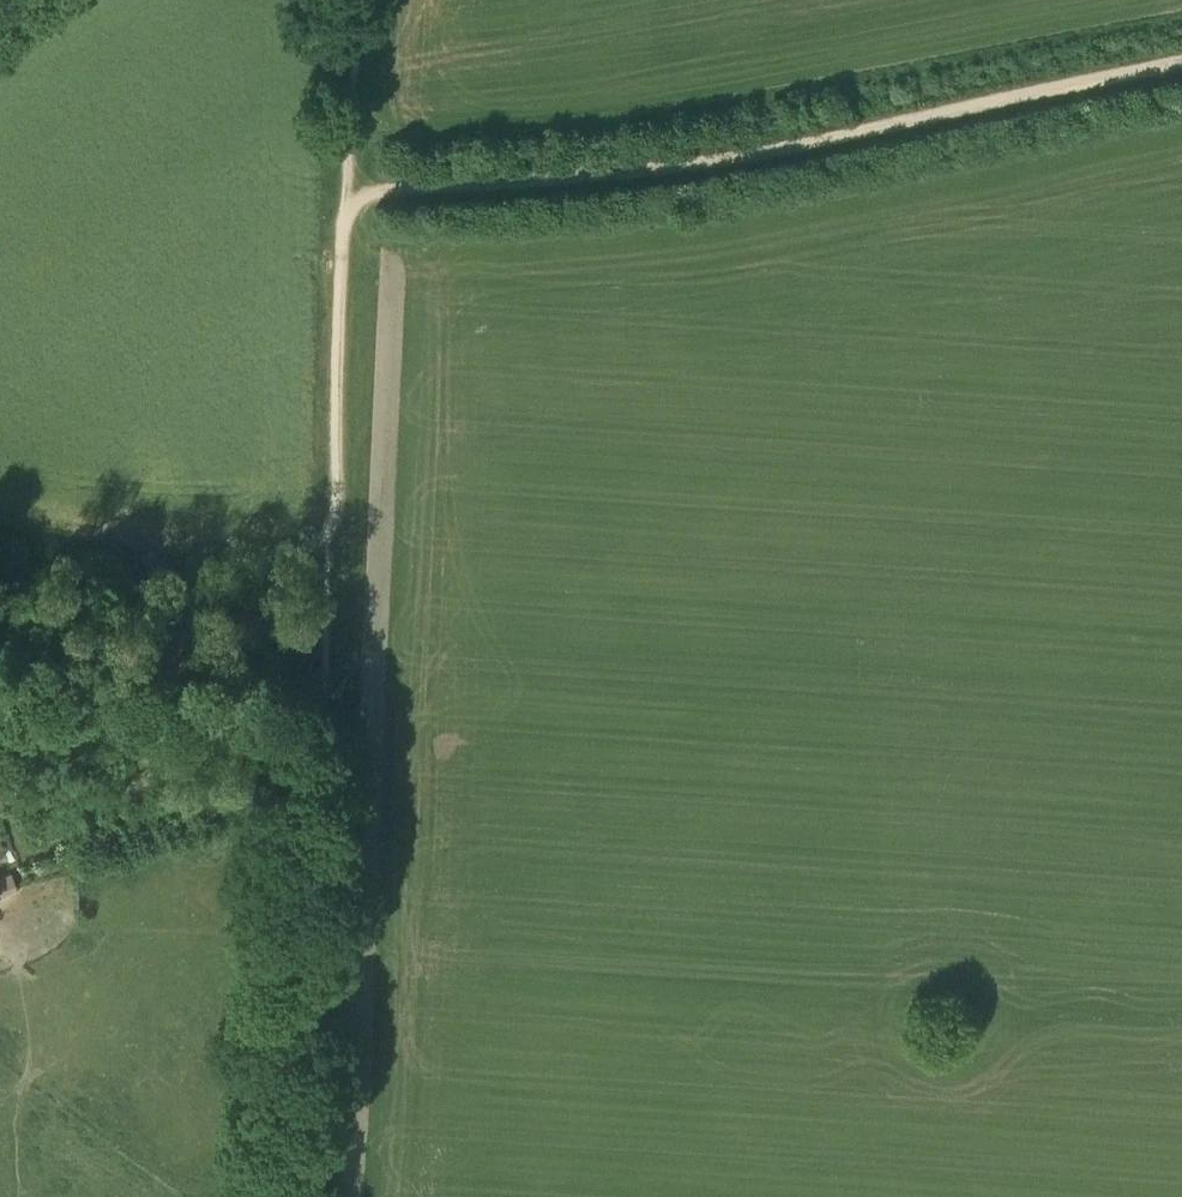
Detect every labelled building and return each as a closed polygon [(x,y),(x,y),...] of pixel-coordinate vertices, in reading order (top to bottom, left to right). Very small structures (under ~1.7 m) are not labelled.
[(20,890),(19,888),(13,873),(0,878),(0,898),(20,890)]
